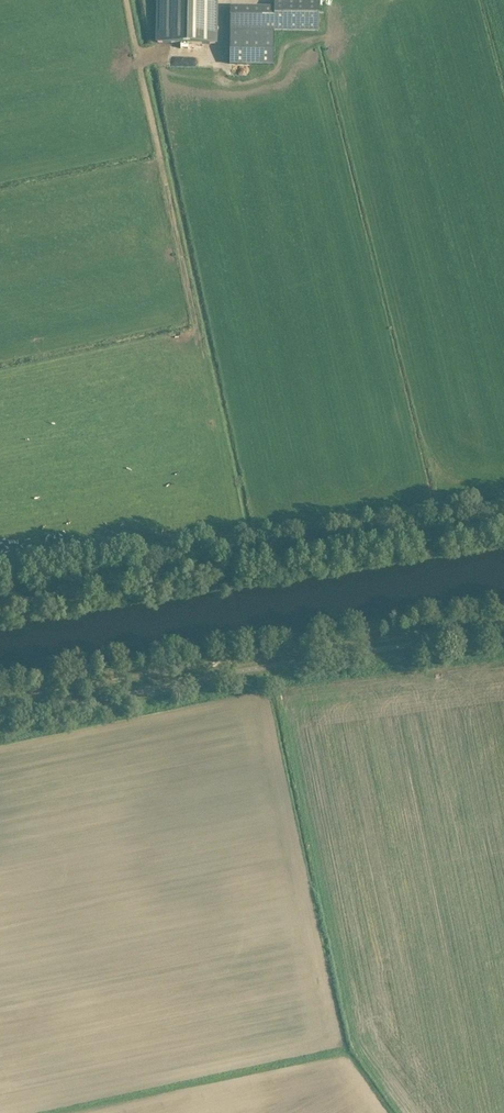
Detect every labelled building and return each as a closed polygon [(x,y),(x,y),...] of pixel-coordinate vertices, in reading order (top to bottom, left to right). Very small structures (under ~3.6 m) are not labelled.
[(155,42),(216,45),(217,0),(155,0),(155,42)] [(229,65),(277,66),(276,31),(318,31),(318,0),(274,0),(274,7),(229,6),(229,30),(229,65)]
